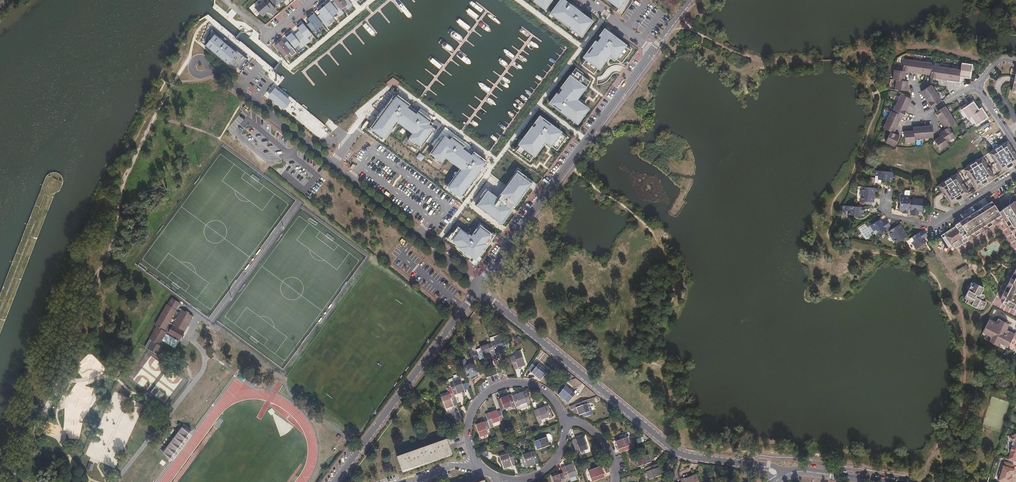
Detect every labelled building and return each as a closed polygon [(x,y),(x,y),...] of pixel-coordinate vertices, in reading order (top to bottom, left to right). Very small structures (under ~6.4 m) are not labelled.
[(255,9),(261,16),(272,7),(267,0),(265,0),(255,9)] [(335,1),(343,11),(346,8),(349,11),(354,7),(348,0),(334,0),(335,1)] [(543,11),(552,0),(528,0),(543,11)] [(592,23),(561,0),(559,0),(548,15),(580,38),(592,23)] [(618,10),(625,0),(604,0),(618,10)] [(330,2),(325,7),(334,18),(338,15),(341,18),(345,14),(343,11),(335,1),(331,4),(330,2)] [(320,13),(316,17),(327,29),(332,25),(329,22),(334,18),(325,7),(319,11),(320,13)] [(309,23),(305,26),(316,38),(320,34),(318,32),(323,28),(313,16),(307,21),(309,23)] [(301,30),(297,33),(307,45),(311,42),(308,39),(311,37),(302,25),(299,28),(301,30)] [(624,46),(603,29),(581,59),(598,70),(608,58),(615,61),(624,46)] [(237,53),(213,33),(204,44),(227,63),(237,53)] [(287,38),(288,40),(296,50),(300,46),(302,49),(307,45),(297,33),(292,37),(290,35),(287,38)] [(282,42),(277,46),(287,58),(292,53),(294,56),(299,53),(296,50),(288,40),(284,44),(282,42)] [(906,71),(913,71),(914,60),(905,58),(903,70),(906,71)] [(922,73),(924,61),(914,60),(913,71),(922,73)] [(931,74),(933,65),(933,63),(924,61),(922,73),(931,74)] [(972,65),(962,63),(961,69),(960,75),(970,76),(972,65)] [(931,77),(941,78),(942,66),(933,65),(931,74),(931,77)] [(950,79),(952,68),(942,66),(941,78),(950,79)] [(960,75),(961,69),(952,68),(950,79),(959,81),(960,75)] [(905,80),(906,71),(903,70),(895,69),(893,78),(897,79),(905,80)] [(585,88),(568,76),(547,105),(577,126),(588,110),(577,101),(585,88)] [(905,80),(897,79),(896,89),(907,90),(909,81),(905,80)] [(927,99),(937,93),(932,84),(922,91),(927,99)] [(274,87),(267,95),(283,109),(290,100),(274,87)] [(897,102),(908,107),(912,98),(901,93),(897,102)] [(932,107),(942,100),(937,93),(927,99),(932,107)] [(419,144),(432,126),(430,125),(432,122),(416,110),(415,112),(406,106),(407,103),(394,94),(370,127),(384,137),(396,121),(410,131),(408,136),(419,144)] [(904,116),(908,107),(897,102),(894,111),(902,115),(904,116)] [(972,115),(979,111),(974,103),(964,109),(969,117),(972,115)] [(946,105),(944,106),(936,112),(941,120),(951,114),(946,105)] [(977,123),(987,117),(982,109),(979,111),(972,115),(977,123)] [(888,119),(898,124),(902,115),(894,111),(892,110),(888,119)] [(951,114),(941,120),(946,128),(949,126),(957,122),(951,114)] [(538,116),(517,147),(534,159),(544,144),(550,148),(561,133),(538,116)] [(891,131),(894,132),(898,124),(888,119),(884,127),(891,131)] [(933,125),(923,126),(924,137),(934,137),(933,125)] [(914,126),(914,130),(915,138),(924,137),(923,126),(914,126)] [(949,126),(946,128),(941,132),(943,134),(948,141),(956,136),(949,126)] [(915,138),(914,130),(905,130),(906,142),(915,141),(915,138)] [(887,142),(895,146),(900,135),(894,132),(891,131),(887,142)] [(446,187),(459,196),(484,161),(472,151),(470,153),(461,147),(463,146),(449,136),(448,138),(444,134),(430,153),(440,161),(444,156),(459,168),(446,187)] [(948,141),(943,134),(935,139),(941,150),(949,144),(948,141)] [(1008,140),(990,152),(1002,171),(1015,162),(1015,152),(1008,140)] [(995,175),(983,156),(964,168),(977,187),(995,175)] [(894,171),(884,170),(876,169),(873,168),(872,171),(876,171),(875,181),(882,182),(882,179),(883,179),(883,177),(885,177),(885,179),(893,179),(894,171)] [(486,188),(475,204),(501,224),(530,182),(516,171),(497,196),(486,188)] [(971,192),(958,172),(939,184),(952,204),(971,192)] [(872,191),(873,187),(872,187),(864,186),(863,190),(863,195),(863,200),(872,201),(872,197),(874,197),(874,191),(872,191)] [(909,213),(910,195),(905,194),(905,197),(901,197),(900,210),(904,210),(904,212),(909,213)] [(917,210),(919,210),(924,211),(925,198),(913,197),(912,214),(918,215),(918,212),(917,212),(917,210)] [(1002,209),(1015,231),(1015,200),(1002,209)] [(1001,215),(998,211),(992,201),(955,224),(956,225),(943,233),(951,246),(954,244),(983,226),(1001,215)] [(865,211),(865,206),(844,204),(843,213),(850,214),(862,215),(863,211),(865,211)] [(1015,231),(1002,209),(998,211),(1001,215),(1003,218),(1015,239),(1015,231)] [(956,247),(1003,218),(1001,215),(983,226),(954,244),(956,247)] [(879,233),(891,225),(888,221),(884,223),(883,221),(881,218),(873,223),(871,225),(874,230),(877,229),(879,233)] [(456,225),(446,238),(474,260),(493,234),(479,223),(471,235),(456,225)] [(898,242),(906,236),(904,233),(906,232),(902,227),(901,228),(898,224),(890,230),(892,234),(895,238),(898,242)] [(927,240),(925,237),(924,236),(927,234),(924,229),(912,236),(915,240),(913,242),(916,247),(927,240)] [(397,265),(420,286),(425,280),(403,259),(397,265)] [(1000,298),(1003,300),(1015,279),(1015,276),(1015,267),(1000,298)] [(450,275),(443,282),(448,288),(456,280),(450,275)] [(1015,279),(1003,300),(1003,301),(1002,303),(1015,309),(1015,276),(1015,279)] [(980,294),(981,292),(984,288),(975,283),(973,287),(970,285),(964,298),(966,299),(967,300),(966,302),(979,309),(981,305),(983,307),(986,302),(980,299),(982,296),(981,294),(980,294)] [(166,323),(168,324),(177,309),(176,308),(180,302),(172,297),(168,304),(167,303),(155,324),(157,326),(145,346),(157,353),(162,345),(160,344),(167,331),(165,330),(163,329),(166,323)] [(185,330),(193,316),(182,309),(173,324),(185,330)] [(990,319),(984,331),(986,332),(986,334),(990,336),(991,335),(992,336),(990,341),(998,345),(1001,340),(1002,341),(1001,342),(1005,344),(1006,343),(1009,345),(1010,344),(1015,334),(1006,329),(1009,324),(1001,319),(998,324),(996,322),(990,319)] [(502,338),(505,348),(509,347),(510,344),(508,338),(509,337),(509,336),(502,338)] [(491,341),(491,343),(495,354),(506,350),(505,348),(502,338),(501,339),(495,341),(494,340),(491,341)] [(495,354),(491,343),(488,344),(488,345),(480,348),(484,358),(484,359),(496,355),(495,354)] [(526,365),(521,353),(510,357),(515,369),(526,365)] [(478,375),(474,363),(467,366),(468,369),(464,370),(467,379),(478,375)] [(540,380),(547,372),(541,367),(540,369),(537,366),(531,373),(540,380)] [(448,380),(449,383),(452,390),(454,395),(465,391),(459,375),(457,376),(456,374),(453,375),(454,377),(449,379),(448,380)] [(569,394),(571,392),(565,387),(564,388),(561,386),(555,393),(567,402),(572,396),(569,394)] [(446,409),(457,404),(454,397),(454,395),(452,390),(448,391),(450,395),(442,397),(446,409)] [(512,395),(516,406),(519,405),(519,404),(526,401),(527,404),(531,403),(526,390),(512,395)] [(512,408),(516,406),(512,395),(511,394),(500,398),(500,399),(504,408),(511,405),(512,408)] [(591,414),(589,411),(586,404),(588,403),(586,399),(570,405),(571,409),(576,407),(579,415),(583,413),(584,417),(591,414)] [(552,417),(548,406),(534,411),(538,424),(542,423),(540,419),(548,416),(549,419),(552,417)] [(500,420),(500,421),(504,420),(500,410),(497,412),(496,410),(485,414),(487,420),(490,429),(494,427),(492,424),(492,423),(500,420)] [(490,429),(487,420),(475,425),(479,436),(488,433),(487,430),(490,429)] [(167,437),(178,445),(186,433),(175,425),(167,437)] [(176,447),(178,445),(167,437),(165,439),(176,447)] [(548,442),(547,437),(535,441),(538,449),(542,448),(543,452),(551,449),(548,442)] [(587,448),(583,437),(572,441),(576,452),(587,448)] [(452,438),(447,439),(397,457),(402,471),(452,454),(449,444),(454,443),(452,438)] [(629,445),(626,438),(615,442),(619,453),(627,450),(626,447),(629,445)] [(168,458),(176,447),(165,439),(157,450),(168,458)] [(539,463),(536,455),(535,451),(523,455),(527,467),(539,463)] [(1010,451),(1008,459),(1015,461),(1015,457),(1015,453),(1010,451)] [(516,465),(512,453),(508,454),(508,455),(500,458),(504,469),(516,465)] [(645,468),(652,465),(648,454),(637,459),(640,466),(643,465),(644,468),(645,468)] [(563,473),(566,481),(569,480),(568,477),(576,475),(572,463),(561,467),(563,473)] [(657,464),(652,465),(645,468),(646,472),(647,472),(650,479),(661,475),(657,464)] [(604,478),(600,466),(589,470),(593,481),(604,478)] [(566,481),(563,473),(552,477),(553,481),(562,481),(566,481)]
